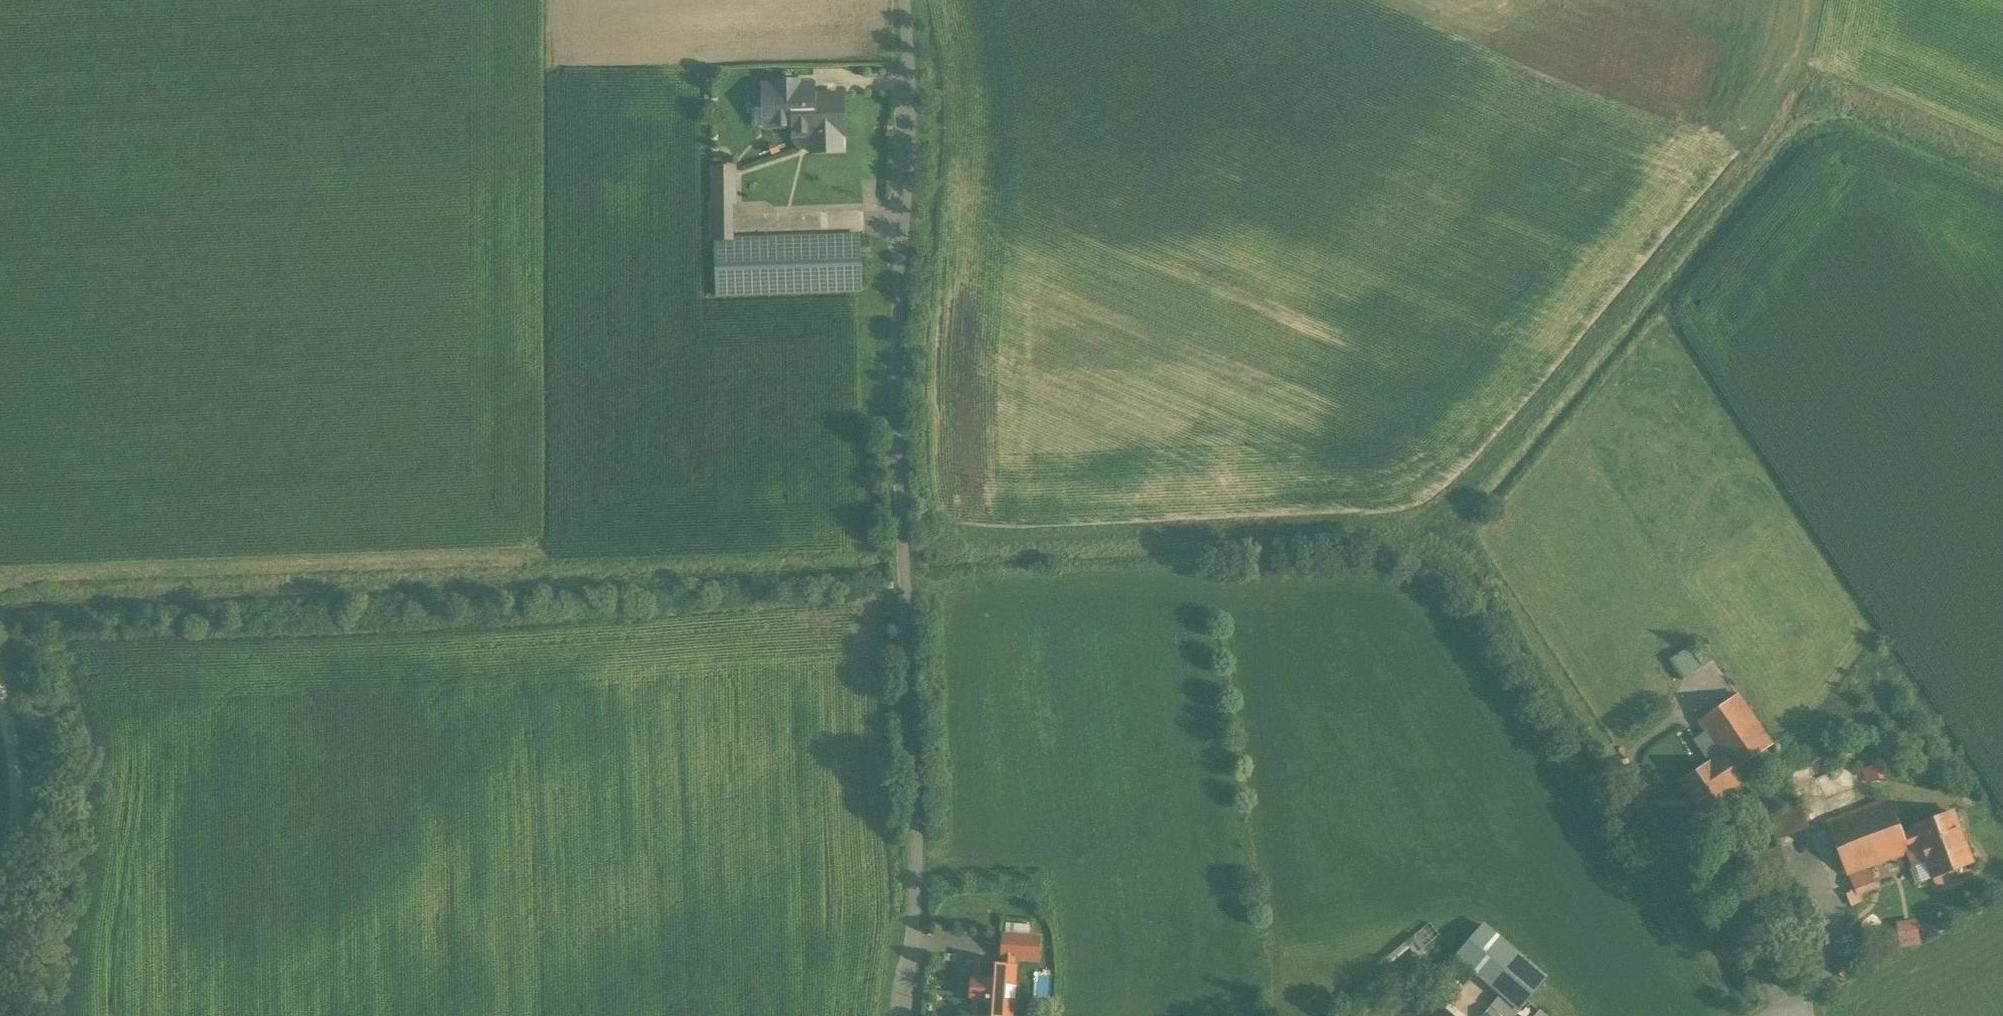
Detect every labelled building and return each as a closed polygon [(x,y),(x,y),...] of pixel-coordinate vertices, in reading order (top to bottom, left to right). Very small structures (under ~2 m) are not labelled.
[(813,85),(798,85),(798,81),(775,82),(775,86),(763,86),(764,110),(769,109),(770,126),(793,125),(793,136),(795,136),(794,128),(818,127),(819,151),(811,151),(811,152),(841,151),(840,134),(843,134),(842,94),(813,95),(813,85)] [(733,167),(713,167),(714,202),(710,202),(711,240),(715,240),(715,239),(734,238),(733,167)] [(734,238),(715,239),(715,240),(717,295),(861,290),(859,234),(734,238)] [(1703,666),(1689,645),(1669,659),(1683,680),(1703,666)] [(1772,745),(1738,695),(1700,721),(1723,756),(1711,764),(1710,762),(1681,781),(1706,818),(1735,798),(1719,776),(1731,768),(1733,771),(1772,745)] [(1841,859),(1831,863),(1842,893),(1878,879),(1873,867),(1909,853),(1901,833),(1887,798),(1826,821),(1841,859)] [(1951,813),(1901,833),(1909,853),(1916,850),(1916,852),(1923,850),(1933,876),(1970,861),(1951,813)] [(1914,917),(1892,920),(1896,946),(1918,943),(1914,917)] [(1544,978),(1482,925),(1456,956),(1500,993),(1490,1006),(1502,1015),(1513,1015),(1544,978)] [(1037,937),(1003,935),(1002,956),(1036,958),(1037,937)] [(977,964),(976,981),(972,981),(971,996),(975,996),(973,1014),(1005,1015),(1009,1015),(1011,998),(1014,998),(1015,985),(1012,985),(1013,966),(977,964)] [(1440,1015),(1463,1015),(1449,1005),(1440,1015)]
